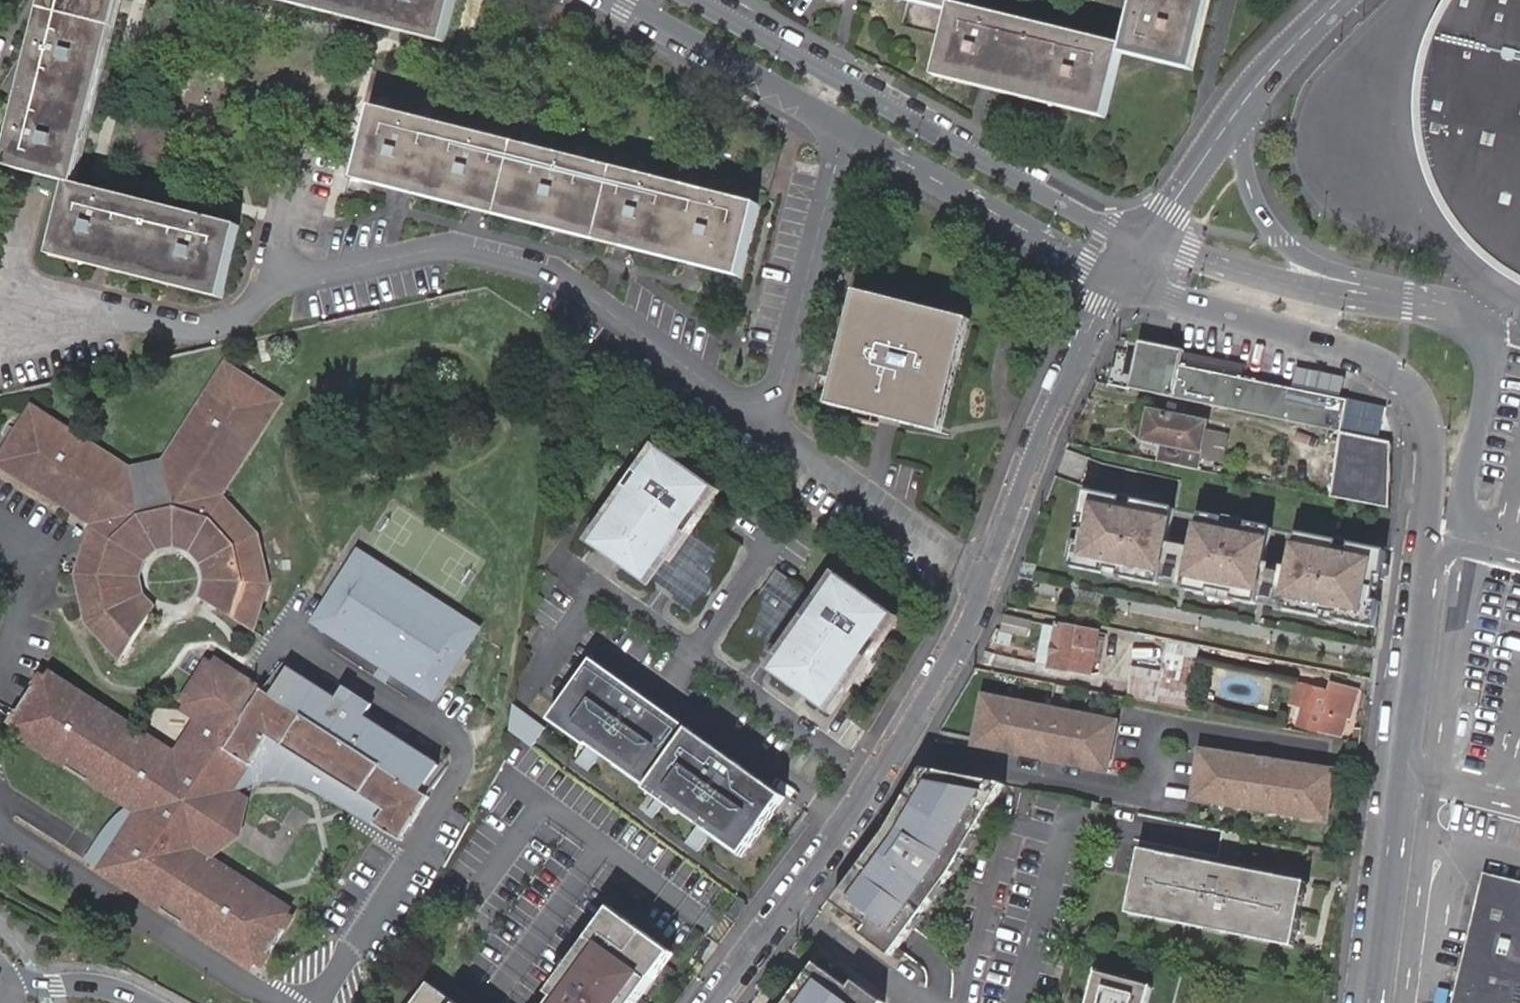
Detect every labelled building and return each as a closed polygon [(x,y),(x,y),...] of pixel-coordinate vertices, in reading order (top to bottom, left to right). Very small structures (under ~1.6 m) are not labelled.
[(12,170),(54,0),(47,0),(37,39),(30,67),(18,114),(11,142),(4,168),(12,170)] [(12,170),(69,185),(70,185),(116,0),(54,0),(12,170)] [(70,185),(77,187),(123,0),(116,0),(70,185)] [(306,0),(271,0),(279,2),(445,44),(448,35),(306,0)] [(448,35),(456,0),(306,0),(448,35)] [(885,1),(945,14),(949,0),(885,0),(885,1)] [(945,14),(953,16),(954,7),(956,0),(949,0),(945,14)] [(1139,0),(1131,0),(1124,25),(1132,27),(1139,0)] [(1126,55),(1133,57),(1147,0),(1139,0),(1132,27),(1128,46),(1126,55)] [(1133,57),(1193,71),(1210,0),(1147,0),(1133,57)] [(1193,71),(1200,72),(1217,0),(1210,0),(1193,71)] [(1422,59),(1417,126),(1434,190),(1472,245),(1511,276),(1519,282),(1519,0),(1448,0),(1422,59)] [(954,7),(953,16),(1126,55),(1128,46),(1099,40),(1071,33),(1014,21),(985,15),(954,7)] [(987,8),(985,15),(1014,21),(1015,14),(987,8)] [(1126,55),(953,16),(938,73),(1110,113),(1126,55)] [(1071,33),(1099,40),(1100,32),(1073,26),(1071,33)] [(30,67),(37,39),(30,38),(23,66),(30,67)] [(1108,121),(1110,113),(938,73),(936,81),(1108,121)] [(376,109),(374,116),(757,209),(759,201),(728,194),(701,187),(655,176),(627,169),(596,162),(584,159),(556,152),(500,139),(473,132),(430,121),(404,115),(376,109)] [(406,109),(404,115),(430,121),(431,115),(406,109)] [(5,140),(11,142),(18,114),(11,113),(5,140)] [(374,116),(359,176),(742,268),(757,209),(374,116)] [(473,132),(500,139),(501,132),(474,126),(473,132)] [(556,152),(584,159),(586,152),(558,146),(556,152)] [(628,163),(627,169),(655,176),(657,169),(628,163)] [(742,268),(359,176),(357,182),(568,234),(740,277),(742,268)] [(701,187),(728,194),(730,187),(702,181),(701,187)] [(70,185),(69,185),(67,193),(237,237),(239,229),(210,221),(183,214),(139,203),(111,196),(77,187),(70,185)] [(113,189),(111,196),(139,203),(141,195),(113,189)] [(237,237),(67,193),(52,251),(223,293),(237,237)] [(183,214),(210,221),(212,214),(185,207),(183,214)] [(223,293),(52,251),(50,257),(222,301),(223,293)] [(970,320),(859,294),(831,402),(942,429),(970,320)] [(1136,358),(1183,369),(1186,354),(1139,344),(1136,358)] [(1194,355),(1193,365),(1227,370),(1229,360),(1194,355)] [(1153,396),(1343,437),(1349,406),(1344,405),(1183,369),(1136,358),(1128,390),(1153,396)] [(216,575),(209,595),(251,623),(268,576),(259,531),(223,493),(284,397),(233,365),(173,460),(137,469),(40,408),(7,459),(95,516),(78,568),(88,616),(125,652),(152,609),(135,592),(131,569),(139,550),(160,536),(179,533),(198,540),(211,554),(216,575)] [(1303,366),(1298,385),(1344,396),(1348,377),(1303,366)] [(1147,441),(1162,444),(1171,446),(1167,463),(1198,470),(1207,427),(1152,416),(1147,441)] [(1369,506),(1389,511),(1393,447),(1365,442),(1343,437),(1331,498),(1351,502),(1369,506)] [(1162,444),(1158,462),(1160,462),(1167,463),(1171,446),(1162,444)] [(715,489),(662,453),(646,476),(640,472),(627,492),(632,495),(597,547),(651,584),(687,532),(692,535),(703,519),(697,515),(715,489)] [(1494,485),(1484,482),(1478,500),(1488,503),(1494,485)] [(1122,498),(1085,491),(1080,516),(1085,517),(1080,541),(1075,540),(1070,565),(1106,573),(1107,568),(1119,571),(1118,576),(1158,584),(1173,510),(1135,502),(1134,507),(1121,504),(1122,498)] [(1268,529),(1199,515),(1184,589),(1205,593),(1206,589),(1231,594),(1230,600),(1253,604),(1268,529)] [(200,589),(209,595),(216,575),(211,554),(198,540),(179,533),(160,536),(139,550),(131,569),(135,592),(152,609),(156,601),(145,588),(140,573),(145,556),(162,545),(178,542),(192,547),(202,557),(206,573),(200,589)] [(1338,544),(1293,534),(1277,609),(1316,617),(1317,612),(1330,615),(1329,620),(1370,629),(1386,553),(1350,546),(1350,551),(1337,548),(1338,544)] [(483,628),(363,554),(318,623),(439,698),(483,628)] [(1269,571),(1266,581),(1275,583),(1278,574),(1269,571)] [(1178,578),(1169,576),(1167,586),(1177,588),(1178,578)] [(896,617),(842,579),(826,603),(821,600),(807,620),(812,623),(776,674),(830,712),(867,660),(871,663),(883,647),(878,643),(896,617)] [(1274,592),(1264,590),(1262,599),(1272,601),(1274,592)] [(1031,623),(1008,618),(1005,631),(1028,636),(1031,623)] [(1098,634),(1057,625),(1048,670),(1089,679),(1098,634)] [(1160,675),(1192,681),(1198,651),(1165,644),(1160,675)] [(783,797),(589,661),(547,720),(741,858),(783,797)] [(441,762),(367,716),(375,703),(348,687),(340,700),(291,669),(275,696),(254,683),(220,662),(216,668),(210,664),(186,703),(192,707),(188,713),(202,721),(180,756),(54,678),(18,737),(144,815),(129,839),(122,834),(100,869),(260,967),(296,909),(216,859),(202,851),(203,842),(206,833),(208,826),(212,819),(216,813),(221,806),(226,801),(230,796),(234,793),(237,791),(264,779),(286,777),(319,785),(345,801),(371,796),(387,806),(378,821),(404,837),(432,794),(424,789),(441,762)] [(1130,670),(1124,699),(1174,709),(1187,712),(1192,681),(1160,675),(1130,670)] [(1287,710),(1292,710),(1296,686),(1291,685),(1287,710)] [(1296,686),(1292,710),(1303,712),(1308,688),(1296,686)] [(1308,688),(1303,712),(1301,727),(1343,735),(1346,720),(1351,721),(1356,693),(1329,689),(1329,692),(1308,688)] [(1116,724),(982,697),(973,746),(1107,773),(1116,724)] [(1333,773),(1198,752),(1191,801),(1325,822),(1333,773)] [(1006,784),(925,768),(885,835),(834,903),(866,926),(861,932),(891,955),(945,880),(1006,784)] [(216,859),(252,800),(237,791),(234,793),(230,796),(226,801),(221,806),(216,813),(212,819),(208,826),(206,833),(203,842),(202,851),(216,859)] [(378,821),(387,806),(371,796),(345,801),(378,821)] [(1304,881),(1138,850),(1126,912),(1292,943),(1304,881)] [(1449,1002),(1519,1002),(1519,883),(1480,874),(1449,1002)] [(672,957),(609,913),(546,998),(553,1002),(639,1002),(672,957)] [(815,965),(788,1002),(882,1002),(884,1000),(857,979),(849,986),(815,965)] [(1097,974),(1090,1002),(1147,1002),(1151,988),(1097,974)] [(426,988),(415,1002),(446,1002),(426,988)]
